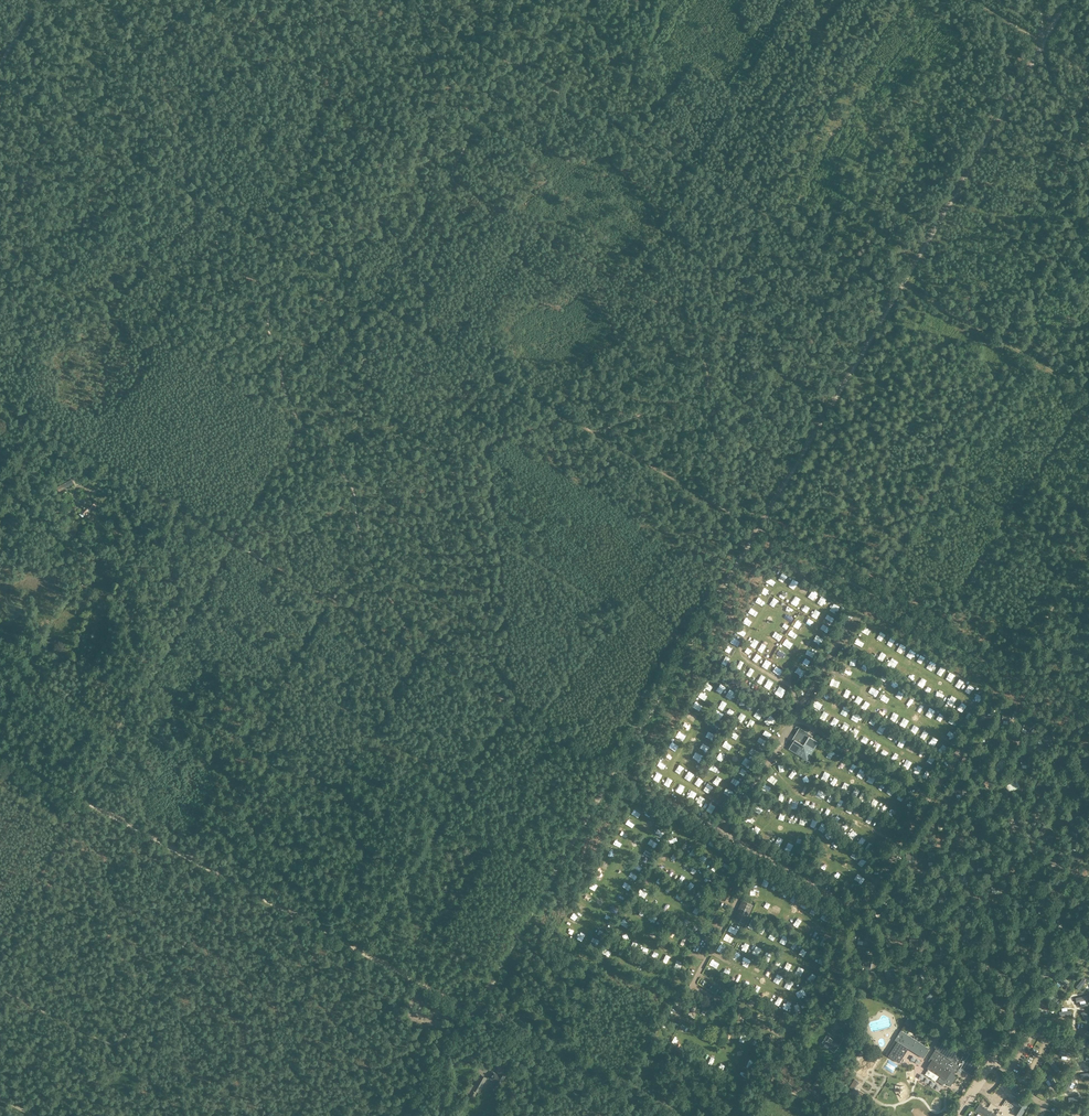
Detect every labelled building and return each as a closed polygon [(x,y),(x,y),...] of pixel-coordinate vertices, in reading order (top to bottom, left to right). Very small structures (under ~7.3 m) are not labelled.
[(868,335),(872,326),(869,324),(864,334),(868,335)] [(68,487),(65,483),(56,488),(58,492),(68,487)] [(91,510),(86,506),(81,512),(85,516),(91,510)] [(782,574),(779,581),(785,584),(788,577),(782,574)] [(766,584),(772,586),(774,580),(768,577),(766,584)] [(811,591),(808,598),(815,601),(818,595),(811,591)] [(774,598),(771,604),(777,607),(780,601),(774,598)] [(833,603),(828,609),(833,613),(837,607),(833,603)] [(783,604),(780,611),(788,614),(790,607),(783,604)] [(807,615),(810,609),(804,606),(801,612),(807,615)] [(754,617),(757,611),(751,607),(748,614),(754,617)] [(742,623),(748,627),(751,621),(745,617),(742,623)] [(793,627),(797,630),(801,624),(796,622),(793,627)] [(735,633),(741,637),(745,631),(739,627),(735,633)] [(792,640),(795,635),(790,632),(787,637),(792,640)] [(877,638),(883,640),(886,634),(880,632),(877,638)] [(772,640),(779,643),(782,637),(775,634),(772,640)] [(891,646),(895,641),(890,638),(887,643),(891,646)] [(753,648),(756,643),(750,639),(747,644),(753,648)] [(789,650),(792,644),(784,640),(781,646),(789,650)] [(758,648),(757,649),(761,654),(765,650),(760,644),(757,646),(758,648)] [(900,644),(897,649),(904,652),(906,647),(900,644)] [(881,651),(877,658),(882,661),(886,654),(881,651)] [(895,667),(898,662),(893,658),(889,664),(895,667)] [(932,669),(935,664),(930,661),(927,667),(932,669)] [(775,665),(772,671),(778,675),(782,669),(775,665)] [(748,669),(745,675),(751,678),(754,673),(748,669)] [(884,674),(881,677),(886,682),(890,679),(884,674)] [(908,679),(913,682),(916,677),(911,674),(908,679)] [(959,679),(956,684),(962,688),(965,682),(959,679)] [(720,684),(715,692),(722,695),(726,687),(720,684)] [(871,684),(862,698),(871,703),(879,689),(871,684)] [(931,685),(927,692),(932,694),(936,687),(931,685)] [(825,699),(831,696),(828,690),(822,693),(825,699)] [(844,691),(841,697),(848,699),(850,693),(844,691)] [(912,707),(915,698),(908,696),(906,705),(912,707)] [(837,708),(839,703),(833,700),(831,706),(837,708)] [(920,704),(916,712),(921,714),(925,706),(920,704)] [(754,716),(760,718),(763,711),(757,708),(754,716)] [(943,723),(946,715),(940,713),(937,721),(943,723)] [(889,719),(893,723),(897,719),(893,715),(889,719)] [(1028,718),(1022,728),(1028,732),(1035,721),(1028,718)] [(954,729),(957,722),(951,719),(947,726),(954,729)] [(684,721),(680,727),(684,730),(688,724),(684,721)] [(880,725),(878,731),(883,733),(886,727),(880,725)] [(808,733),(807,735),(800,731),(796,737),(795,736),(793,739),(795,741),(791,748),(794,750),(793,751),(807,761),(817,746),(815,745),(817,742),(810,737),(811,735),(808,733)] [(680,742),(683,736),(677,732),(674,738),(680,742)] [(705,737),(711,740),(714,735),(708,732),(705,737)] [(1051,733),(1040,739),(1043,745),(1055,740),(1051,733)] [(934,748),(938,741),(932,738),(929,745),(934,748)] [(875,751),(880,748),(876,742),(871,745),(875,751)] [(907,750),(913,752),(916,747),(910,744),(907,750)] [(816,750),(822,753),(825,748),(819,745),(816,750)] [(833,762),(838,755),(830,750),(828,753),(832,756),(830,760),(833,762)] [(698,762),(702,756),(696,752),(691,757),(698,762)] [(1059,755),(1052,765),(1058,769),(1065,759),(1059,755)] [(687,766),(690,760),(684,757),(681,763),(687,766)] [(839,762),(846,765),(849,760),(842,757),(839,762)] [(1003,757),(996,767),(1002,771),(1009,761),(1003,757)] [(657,766),(665,771),(667,767),(660,762),(657,766)] [(804,770),(810,772),(813,766),(807,763),(804,770)] [(685,774),(691,778),(694,774),(687,770),(685,774)] [(770,774),(766,780),(774,784),(777,779),(770,774)] [(796,788),(803,793),(813,779),(805,774),(796,788)] [(871,775),(868,780),(873,784),(876,779),(871,775)] [(1041,779),(1034,789),(1040,793),(1047,783),(1041,779)] [(1017,780),(1005,786),(1009,792),(1020,787),(1017,780)] [(882,789),(886,784),(881,781),(877,786),(882,789)] [(955,783),(956,795),(964,795),(963,782),(955,783)] [(1074,782),(1062,786),(1065,793),(1076,790),(1074,782)] [(711,792),(713,787),(707,783),(704,788),(711,792)] [(845,791),(849,787),(845,783),(841,787),(845,791)] [(982,785),(976,796),(982,799),(989,789),(982,785)] [(889,787),(885,794),(891,797),(895,791),(889,787)] [(816,795),(825,799),(827,793),(818,790),(816,795)] [(825,800),(829,803),(834,798),(830,794),(825,800)] [(1082,803),(1075,814),(1081,818),(1088,807),(1082,803)] [(756,805),(752,810),(757,814),(761,809),(756,805)] [(1000,806),(989,810),(991,817),(1003,813),(1000,806)] [(856,817),(862,821),(865,815),(860,811),(856,817)] [(820,828),(824,833),(829,829),(824,824),(820,828)] [(649,838),(646,843),(653,847),(656,842),(649,838)] [(784,848),(789,851),(792,846),(787,843),(784,848)] [(844,856),(850,850),(845,846),(840,853),(844,856)] [(608,851),(605,855),(611,860),(615,856),(608,851)] [(1073,851),(1073,858),(1077,859),(1077,861),(1083,861),(1083,859),(1083,851),(1073,851)] [(660,853),(657,858),(663,862),(667,857),(660,853)] [(850,859),(855,862),(858,855),(853,853),(850,859)] [(671,877),(676,871),(672,868),(667,874),(671,877)] [(593,877),(597,880),(602,875),(597,871),(593,877)] [(682,884),(686,877),(681,874),(676,881),(682,884)] [(589,884),(587,889),(594,892),(597,887),(589,884)] [(780,896),(786,899),(790,892),(784,888),(780,896)] [(892,894),(898,902),(904,898),(897,890),(892,894)] [(794,895),(791,900),(796,903),(799,898),(794,895)] [(686,901),(683,905),(689,909),(692,905),(686,901)] [(742,901),(735,918),(745,922),(752,905),(742,901)] [(801,905),(807,909),(810,905),(804,901),(801,905)] [(574,908),(579,911),(582,906),(577,903),(574,908)] [(881,904),(874,905),(876,915),(882,914),(881,904)] [(1000,916),(991,916),(991,922),(997,924),(997,925),(1001,925),(1000,916)] [(729,927),(728,933),(735,935),(737,929),(729,927)] [(1026,927),(1017,929),(1019,935),(1024,935),(1024,937),(1028,936),(1026,927)] [(859,928),(857,935),(859,935),(858,941),(866,942),(867,934),(868,934),(869,930),(859,928)] [(965,931),(959,938),(965,944),(971,937),(965,931)] [(784,936),(781,941),(787,944),(790,939),(784,936)] [(725,952),(721,951),(723,947),(717,945),(714,951),(724,955),(725,952)] [(1052,948),(1043,949),(1043,955),(1048,956),(1048,958),(1052,958),(1052,948)] [(1005,950),(996,951),(996,957),(1001,958),(1002,960),(1005,960),(1005,950)] [(863,956),(862,962),(864,962),(863,968),(870,969),(872,961),(873,961),(873,957),(863,956)] [(743,958),(741,964),(748,966),(750,960),(743,958)] [(978,960),(969,961),(970,966),(975,968),(975,970),(979,969),(978,960)] [(759,974),(763,967),(758,964),(754,971),(759,974)] [(922,969),(917,977),(922,980),(926,977),(927,979),(930,975),(922,969)] [(956,971),(947,972),(947,977),(953,979),(953,981),(956,980),(956,971)] [(1024,971),(1015,971),(1015,977),(1020,978),(1021,980),(1024,980),(1024,971)] [(775,981),(781,984),(784,977),(778,974),(775,981)] [(1064,985),(1068,982),(1062,975),(1058,978),(1064,985)] [(930,991),(924,998),(930,1003),(936,996),(930,991)] [(1003,995),(994,996),(994,1002),(1000,1003),(1000,1005),(1004,1005),(1003,995)] [(970,997),(961,998),(962,1004),(967,1005),(967,1007),(971,1006),(970,997)] [(1080,1027),(1088,1031),(1088,1027),(1081,1023),(1080,1027)] [(992,1028),(983,1028),(983,1034),(988,1035),(988,1037),(992,1037),(992,1028)] [(901,1030),(899,1033),(895,1040),(886,1054),(900,1063),(909,1049),(923,1058),(929,1048),(923,1045),(901,1030)] [(828,1034),(824,1039),(827,1041),(825,1044),(831,1048),(830,1050),(835,1053),(844,1040),(837,1035),(835,1038),(828,1034)] [(929,1065),(927,1068),(939,1076),(937,1078),(936,1079),(937,1081),(938,1082),(942,1084),(946,1083),(950,1086),(957,1077),(954,1075),(959,1067),(960,1068),(973,1076),(977,1069),(982,1061),(970,1053),(967,1057),(962,1054),(959,1052),(960,1050),(947,1042),(945,1041),(942,1039),(940,1043),(936,1048),(935,1050),(928,1061),(931,1062),(929,1065)] [(1075,1048),(1077,1044),(1067,1039),(1065,1043),(1075,1048)] [(1070,1060),(1072,1056),(1062,1051),(1060,1055),(1070,1060)] [(884,1071),(894,1074),(897,1066),(888,1062),(884,1071)] [(1064,1072),(1066,1068),(1056,1063),(1054,1067),(1064,1072)] [(506,1073),(501,1071),(499,1075),(493,1072),(490,1078),(495,1081),(493,1086),(498,1089),(506,1073)] [(486,1078),(480,1075),(472,1089),(478,1092),(486,1078)] [(1058,1084),(1060,1080),(1050,1075),(1048,1079),(1058,1084)] [(853,1090),(859,1082),(854,1079),(849,1087),(853,1090)] [(1087,1088),(1088,1084),(1079,1079),(1077,1083),(1087,1088)] [(1083,1096),(1081,1095),(1073,1091),(1072,1095),(1082,1100),(1083,1096)] [(1008,1093),(1002,1106),(1007,1108),(1013,1095),(1008,1093)] [(1019,1107),(1023,1101),(1016,1097),(1012,1103),(1019,1107)] [(975,1111),(983,1115),(998,1115),(979,1104),(978,1106),(975,1111)] [(516,1115),(518,1115),(520,1112),(511,1108),(509,1112),(516,1115)]
